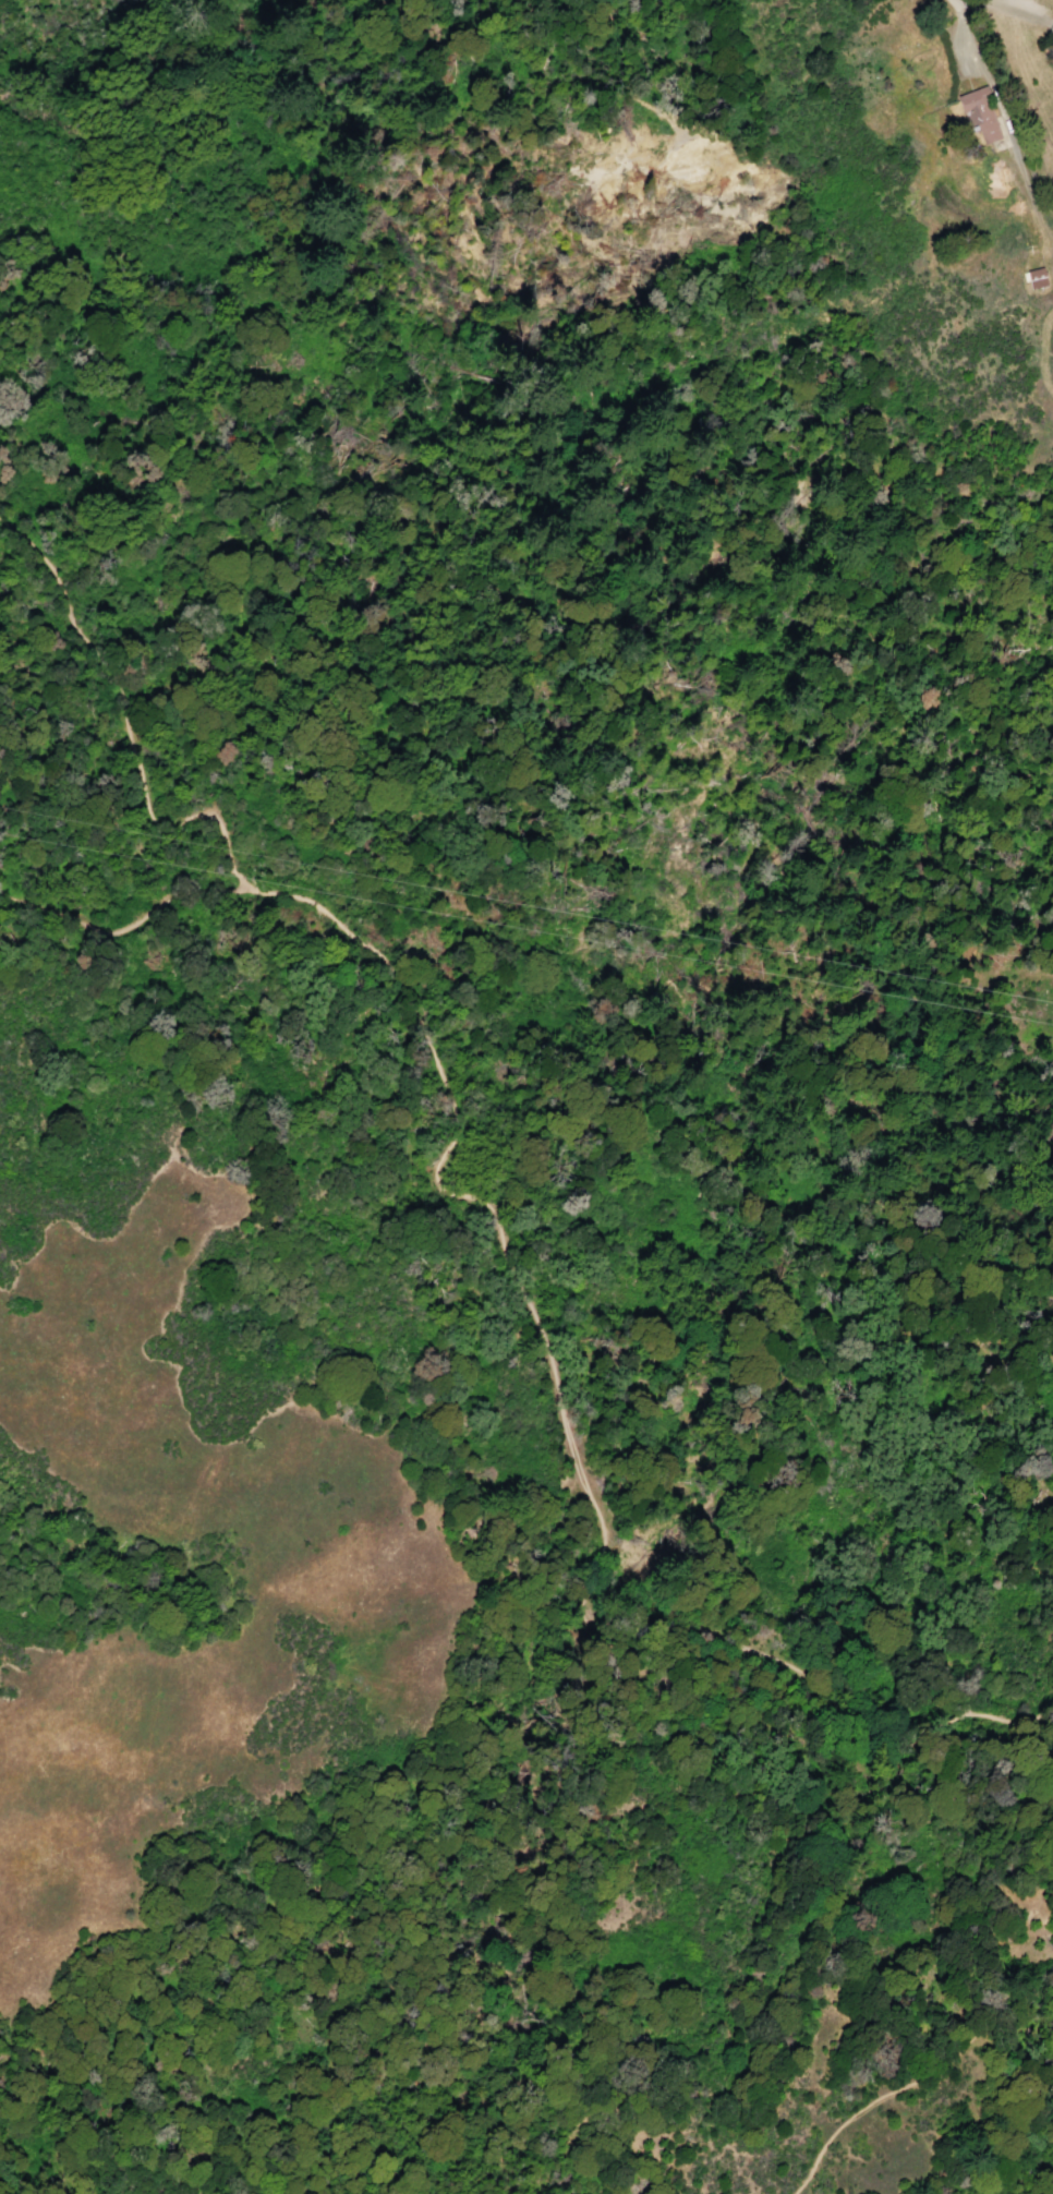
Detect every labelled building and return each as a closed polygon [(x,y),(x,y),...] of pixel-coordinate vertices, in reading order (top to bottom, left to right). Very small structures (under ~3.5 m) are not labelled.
[(1002,138),(984,86),(960,95),(978,146),(1002,138)] [(1047,285),(1043,267),(1026,271),(1031,289),(1047,285)]
